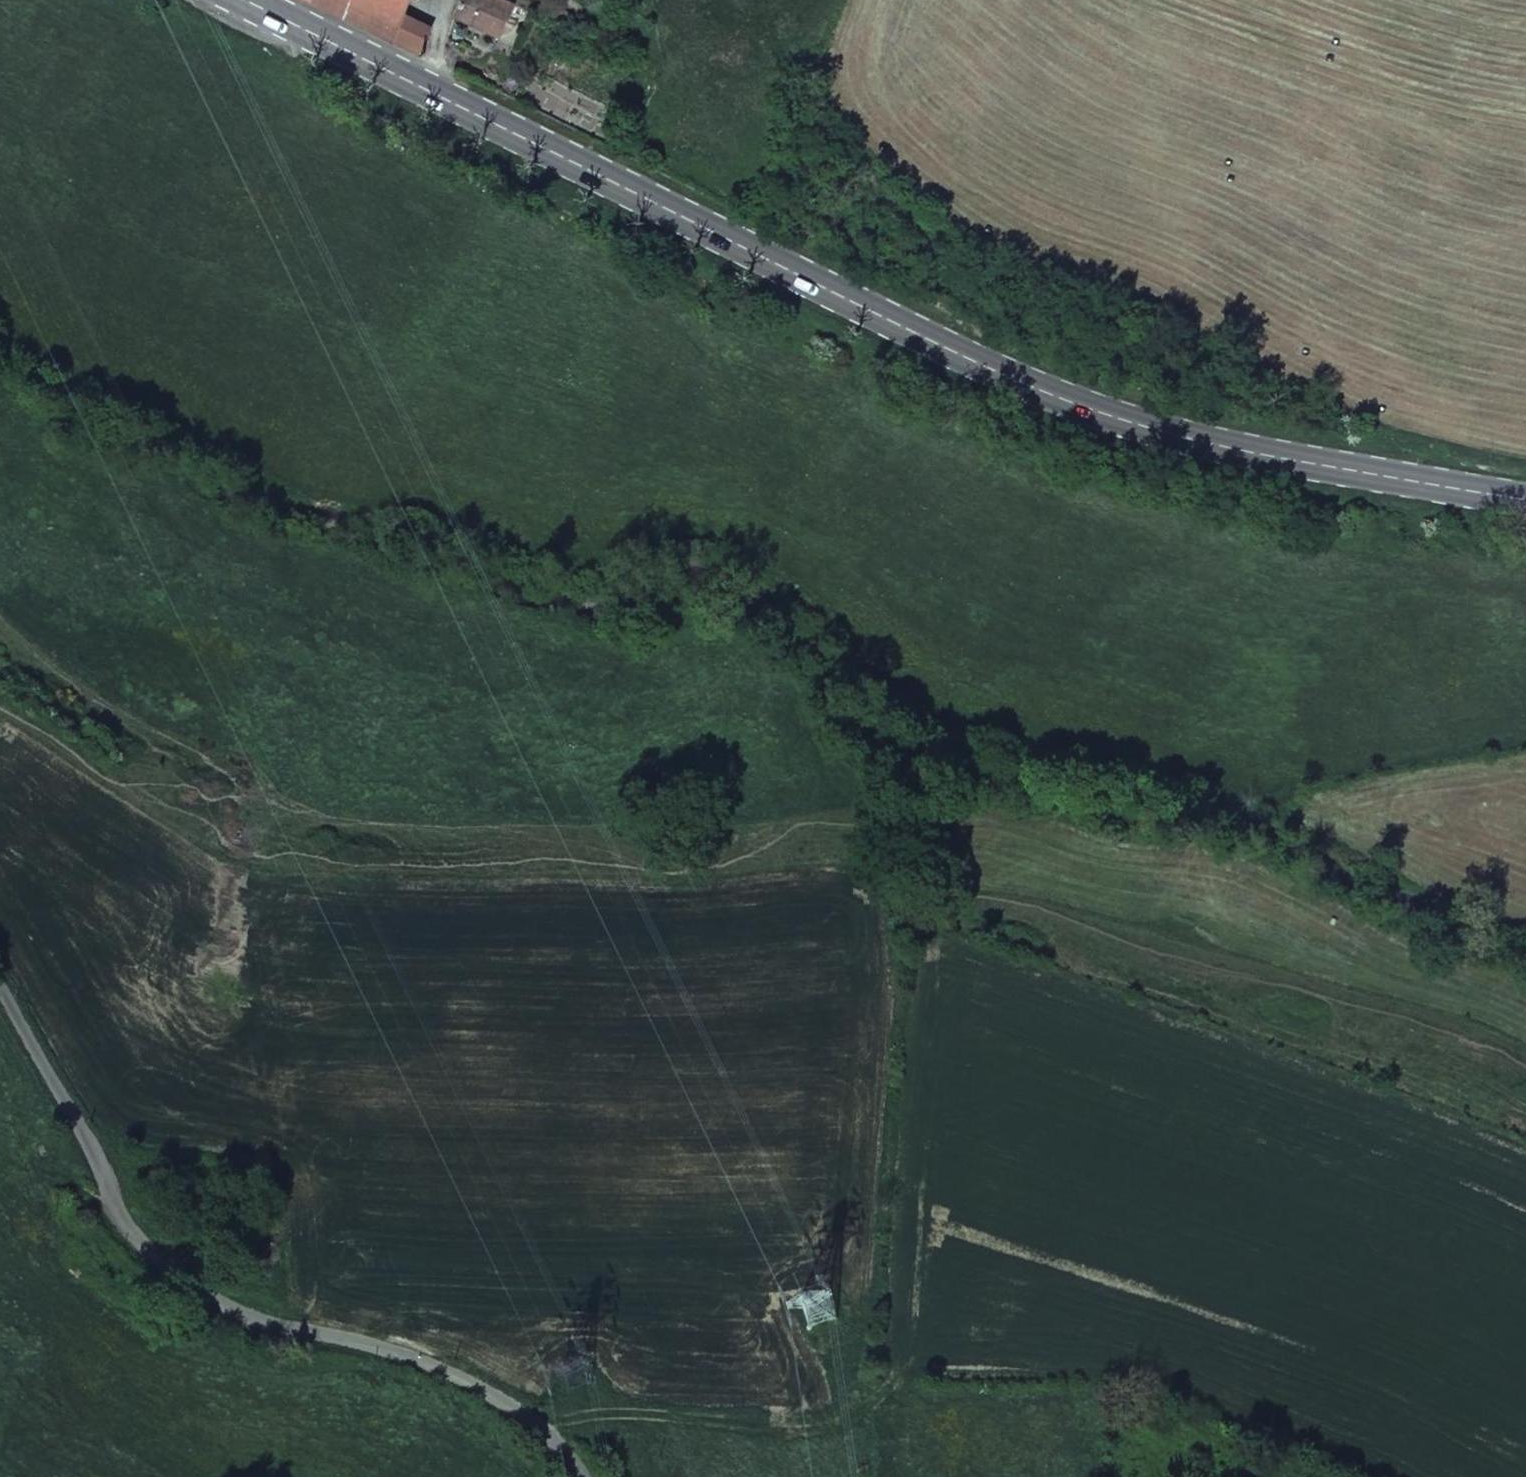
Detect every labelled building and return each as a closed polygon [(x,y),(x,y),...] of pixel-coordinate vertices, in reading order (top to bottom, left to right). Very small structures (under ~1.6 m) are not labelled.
[(390,48),(397,26),(406,0),(293,0),(390,48)] [(479,0),(464,0),(454,25),(491,40),(489,48),(507,55),(519,17),(479,0)] [(451,32),(489,48),(491,40),(454,25),(451,32)] [(390,48),(411,58),(419,36),(397,26),(390,48)]
